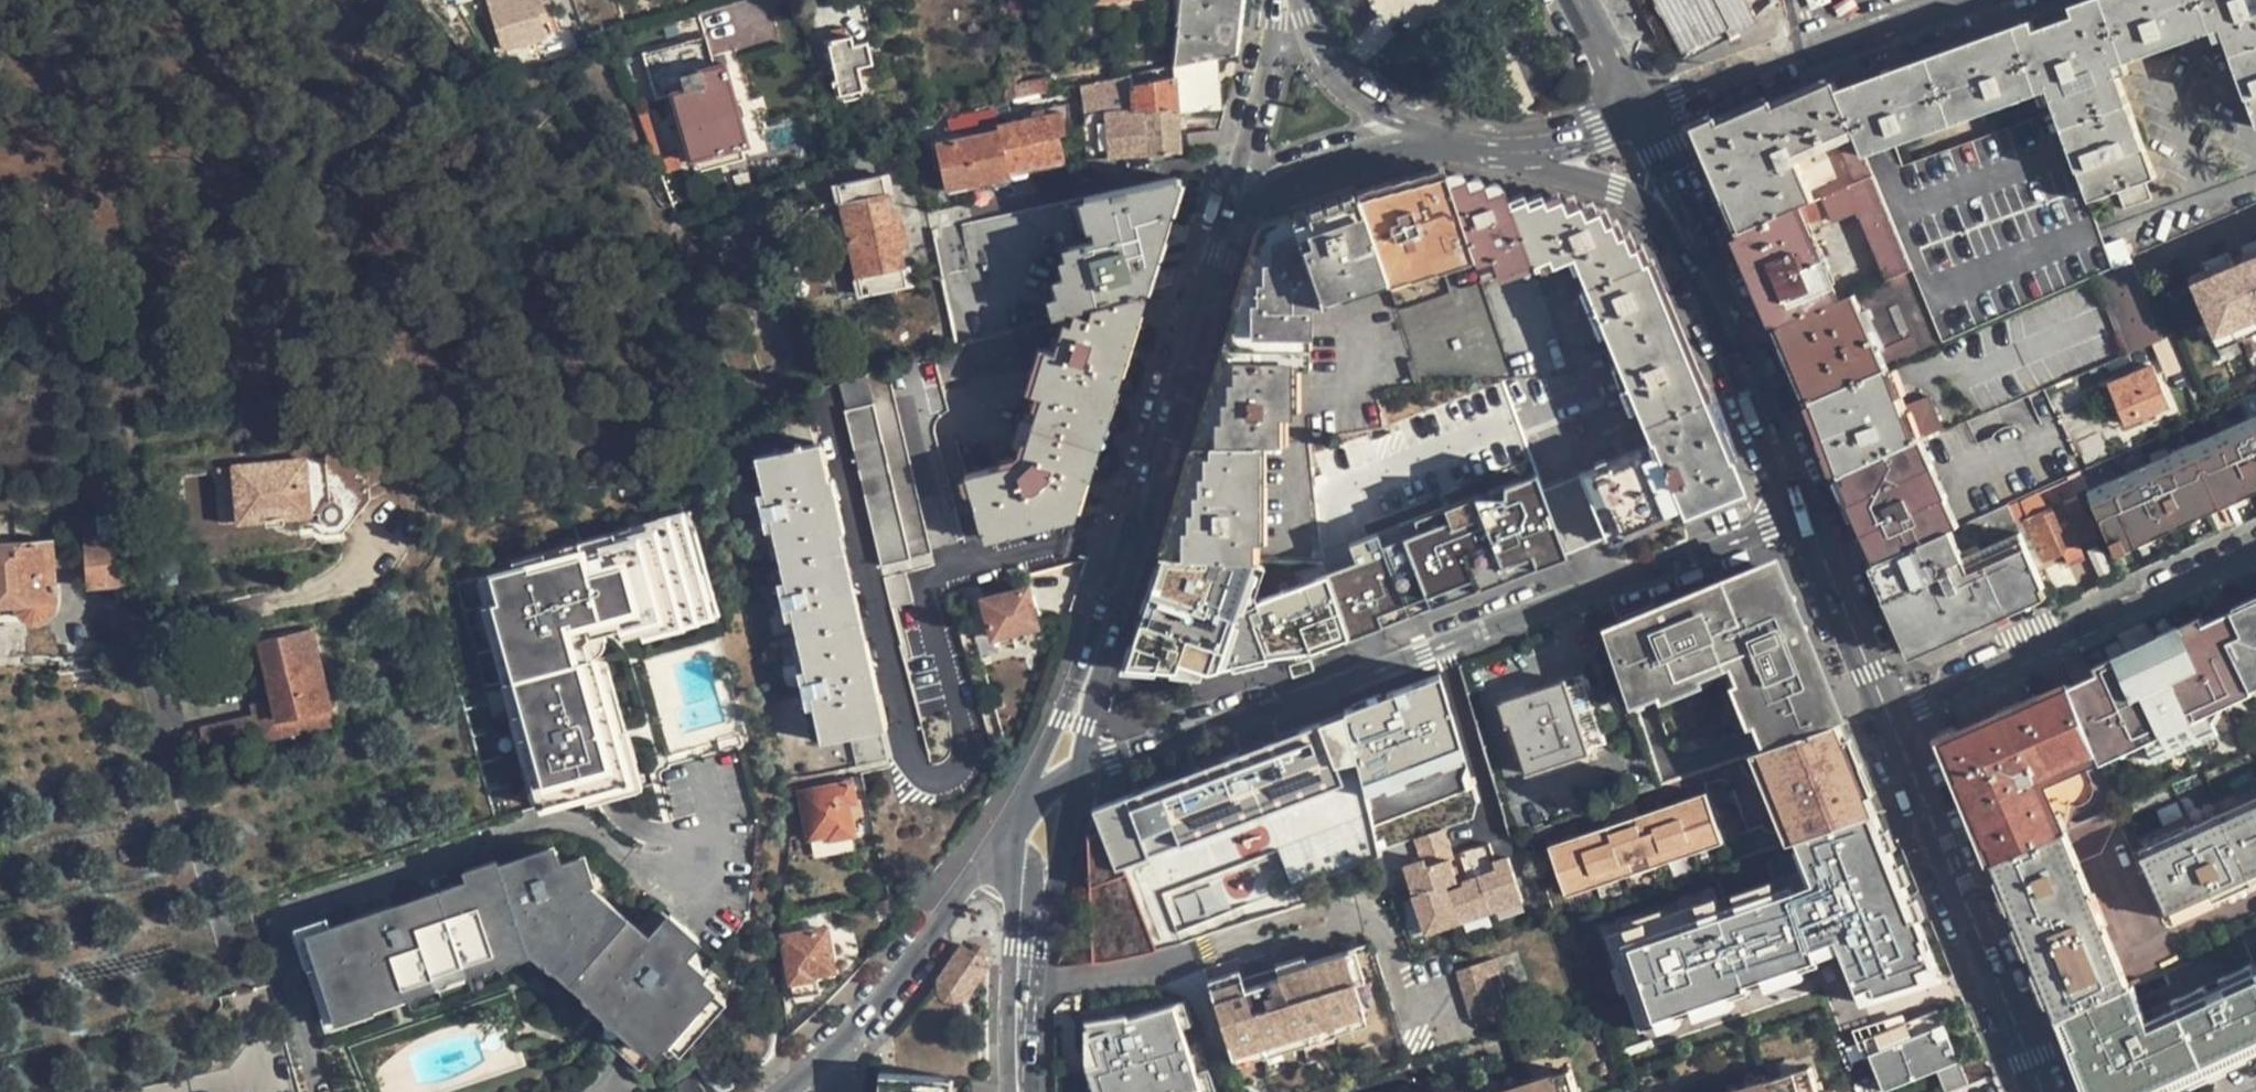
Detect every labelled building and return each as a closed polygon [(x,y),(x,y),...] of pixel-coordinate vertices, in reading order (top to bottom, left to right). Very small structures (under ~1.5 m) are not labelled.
[(548,19),(543,0),(491,0),(504,49),(545,37),(541,21),(548,19)] [(1001,16),(1008,16),(1007,5),(1038,3),(1038,0),(1000,0),(1001,16)] [(1174,64),(1178,64),(1221,55),(1240,50),(1245,0),(1183,0),(1174,64)] [(1735,33),(1756,22),(1744,0),(1658,0),(1685,50),(1731,26),(1735,33)] [(1840,89),(1867,153),(2050,88),(2091,198),(2156,174),(2117,63),(2223,25),(2255,112),(2255,0),(2086,0),(1840,89)] [(701,12),(672,19),(680,46),(708,38),(701,12)] [(853,35),(811,45),(816,66),(835,62),(843,91),(865,87),(861,67),(874,62),(869,40),(856,42),(853,35)] [(746,142),(726,63),(715,66),(708,38),(680,46),(647,55),(658,92),(674,88),(693,157),(746,142)] [(1223,104),(1221,55),(1178,64),(1181,76),(1155,82),(1152,69),(1132,73),(1134,109),(1147,108),(1149,150),(1182,147),(1179,108),(1223,104)] [(1014,70),(1005,71),(1006,101),(1053,90),(1051,75),(1016,81),(1014,70)] [(1114,153),(1149,150),(1147,108),(1134,109),(1132,73),(1082,84),(1086,111),(1108,109),(1114,153)] [(1776,105),(1773,100),(1761,104),(1721,121),(1718,117),(1714,118),(1696,126),(1740,229),(1875,173),(1867,153),(1840,89),(1836,80),(1829,82),(1776,105)] [(651,110),(640,114),(657,158),(666,155),(651,110)] [(1061,110),(1000,124),(1001,130),(1011,169),(1064,158),(1059,134),(1065,131),(1061,110)] [(951,186),(1011,173),(1011,169),(1001,130),(941,142),(951,186)] [(1445,170),(1357,195),(1385,273),(1403,267),(1406,269),(1434,260),(1435,261),(1472,247),(1445,170)] [(1504,187),(1445,170),(1472,247),(1483,277),(1491,273),(1532,260),(1509,200),(1504,187)] [(1861,206),(1890,278),(1915,267),(1875,173),(1740,229),(1781,325),(1789,321),(1837,301),(1829,283),(1833,281),(1808,217),(1822,212),(1826,221),(1861,206)] [(853,280),(857,296),(905,287),(881,174),(833,185),(836,202),(839,202),(856,280),(853,280)] [(1057,295),(1061,315),(1074,312),(1093,306),(1141,292),(1143,290),(1176,176),(1086,196),(1094,238),(1070,245),(1073,256),(1067,257),(1071,274),(1062,276),(1066,293),(1057,295)] [(1306,300),(1385,273),(1357,195),(1262,227),(1263,242),(1258,244),(1258,262),(1253,262),(1253,279),(1246,280),(1248,301),(1241,301),(1242,321),(1235,320),(1235,339),(1228,339),(1229,360),(1221,361),(1223,380),(1216,381),(1218,399),(1209,400),(1210,420),(1205,420),(1206,436),(1199,437),(1200,457),(1194,458),(1194,476),(1188,476),(1188,493),(1183,493),(1182,510),(1178,511),(1178,530),(1170,531),(1171,553),(1254,557),(1257,439),(1284,440),(1285,363),(1296,363),(1297,324),(1305,322),(1306,300)] [(1637,450),(1580,472),(1605,535),(1680,505),(1682,512),(1742,488),(1731,458),(1726,460),(1644,260),(1640,261),(1634,245),(1628,247),(1622,232),(1614,234),(1610,220),(1600,223),(1595,210),(1583,214),(1578,205),(1565,210),(1560,199),(1545,204),(1542,197),(1526,202),(1522,196),(1509,200),(1532,260),(1548,255),(1553,261),(1572,254),(1656,451),(1642,458),(1637,450)] [(2223,266),(2230,282),(2208,292),(2228,336),(2246,328),(2251,339),(2255,336),(2255,251),(2223,266)] [(2200,276),(2208,292),(2230,282),(2223,266),(2200,276)] [(1512,363),(1484,279),(1399,307),(1426,391),(1512,363)] [(1090,316),(1074,312),(1071,324),(1065,323),(1056,354),(1049,350),(1033,405),(1038,407),(1022,463),(969,477),(986,538),(1071,514),(1084,472),(1086,472),(1087,468),(1141,292),(1093,306),(1090,316)] [(1813,378),(1820,394),(1888,364),(1857,292),(1837,301),(1789,321),(1796,338),(1788,341),(1805,382),(1813,378)] [(1781,325),(1788,341),(1796,338),(1789,321),(1781,325)] [(1023,361),(1018,329),(959,346),(936,353),(944,383),(1023,361)] [(1905,404),(1889,364),(1888,364),(1820,394),(1812,398),(1841,470),(1842,474),(1854,465),(1919,439),(1945,428),(1931,394),(1905,404)] [(2131,421),(2172,404),(2155,364),(2115,381),(2131,421)] [(933,552),(890,367),(866,374),(840,381),(883,564),(933,552)] [(1805,382),(1812,398),(1820,394),(1813,378),(1805,382)] [(889,759),(809,413),(778,420),(785,451),(757,457),(768,504),(762,505),(764,519),(771,517),(788,595),(782,596),(785,610),(792,608),(808,681),(802,683),(805,698),(812,697),(822,740),(854,733),(860,765),(889,759)] [(2090,489),(2119,554),(2255,493),(2255,415),(2090,489)] [(1842,474),(1878,562),(1956,526),(1919,439),(1854,465),(1842,474)] [(332,498),(327,457),(216,471),(223,526),(322,513),(322,517),(331,523),(341,522),(349,514),(348,504),(340,497),(332,498)] [(2077,486),(2087,482),(2081,469),(2071,474),(2074,480),(2077,486)] [(1356,561),(1325,573),(1332,591),(1363,579),(1382,626),(1567,555),(1566,551),(1543,488),(1536,470),(1490,488),(1492,493),(1476,493),(1349,543),(1356,561)] [(1580,472),(1543,488),(1566,551),(1605,535),(1580,472)] [(2077,486),(2074,480),(2025,499),(2033,516),(2030,517),(2047,558),(2069,548),(2067,545),(2081,540),(2098,532),(2077,486)] [(718,609),(685,501),(623,520),(624,524),(607,529),(609,534),(593,539),(594,544),(522,565),(521,559),(471,574),(479,602),(474,603),(535,803),(583,789),(626,776),(592,666),(581,630),(614,620),(618,632),(637,626),(639,633),(718,609)] [(1948,628),(2046,584),(2010,501),(1956,526),(1878,562),(1913,646),(1949,630),(1948,628)] [(99,532),(85,533),(88,584),(126,582),(122,514),(98,514),(99,532)] [(519,553),(521,559),(522,565),(594,544),(593,539),(609,534),(607,529),(607,527),(519,553)] [(2085,552),(2081,540),(2067,545),(2069,548),(2072,557),(2085,552)] [(56,585),(53,542),(0,545),(0,601),(17,600),(20,608),(24,613),(31,617),(37,617),(45,616),(51,612),(54,606),(57,595),(56,585)] [(1192,557),(1159,556),(1153,573),(1159,575),(1148,607),(1144,606),(1142,612),(1146,614),(1140,631),(1134,629),(1125,657),(1143,663),(1141,669),(1172,671),(1175,663),(1204,673),(1274,655),(1310,650),(1308,644),(1345,630),(1334,598),(1332,591),(1325,573),(1258,598),(1255,605),(1256,607),(1247,611),(1248,614),(1245,615),(1235,612),(1252,559),(1217,558),(1217,560),(1191,559),(1192,557)] [(2082,588),(2070,558),(2048,567),(2062,597),(2082,588)] [(908,572),(886,577),(894,606),(914,600),(908,572)] [(1742,577),(1607,629),(1630,699),(1664,687),(1667,696),(1734,673),(1749,719),(1823,694),(1782,590),(1766,596),(1759,578),(1744,583),(1742,577)] [(1037,625),(1030,589),(987,599),(994,636),(1037,625)] [(2239,616),(2245,631),(2231,638),(2250,677),(2255,674),(2255,609),(2239,616)] [(2236,610),(2072,684),(2100,750),(2146,729),(2154,748),(2159,760),(2218,734),(2213,721),(2210,714),(2215,712),(2211,700),(2252,682),(2250,677),(2231,638),(2245,631),(2239,616),(2236,610)] [(1601,637),(1608,634),(1603,621),(1597,623),(1601,637)] [(310,631),(256,643),(268,697),(272,718),(326,707),(310,631)] [(642,782),(605,662),(592,666),(626,776),(583,789),(586,799),(642,782)] [(1507,702),(1513,720),(1529,771),(1590,751),(1588,746),(1609,738),(1588,676),(1507,702)] [(1447,682),(1101,787),(1147,936),(1387,863),(1365,788),(1462,759),(1486,837),(1513,829),(1479,719),(1460,724),(1447,682)] [(2255,690),(2255,689),(2252,682),(2211,700),(2215,712),(2210,714),(2213,721),(2224,704),(2255,690)] [(2072,684),(1946,740),(1995,860),(1997,861),(2063,832),(2043,790),(2048,773),(2100,750),(2072,684)] [(1664,687),(1630,699),(1633,708),(1667,696),(1664,687)] [(1760,749),(1833,724),(1823,694),(1749,719),(1760,749)] [(272,718),(268,697),(246,701),(249,714),(254,739),(330,723),(326,707),(272,718)] [(249,714),(195,726),(200,751),(254,739),(249,714)] [(1757,750),(1782,815),(1807,807),(1811,817),(1868,798),(1837,722),(1833,724),(1760,749),(1757,750)] [(2132,745),(2154,748),(2146,729),(2100,750),(2103,757),(2132,745)] [(857,802),(853,780),(800,791),(809,837),(829,833),(830,840),(856,834),(850,803),(857,802)] [(1699,832),(1716,826),(1703,790),(1672,800),(1676,809),(1579,843),(1576,834),(1547,844),(1560,880),(1578,874),(1580,882),(1609,873),(1611,881),(1635,873),(1633,864),(1648,858),(1650,867),(1677,858),(1674,849),(1702,840),(1699,832)] [(1786,825),(1793,842),(1874,814),(1868,798),(1811,817),(1786,825)] [(2228,812),(2231,818),(2255,807),(2255,799),(2228,812)] [(1576,832),(1576,834),(1579,843),(1676,809),(1672,800),(1576,832)] [(1782,815),(1786,825),(1811,817),(1807,807),(1782,815)] [(2231,818),(2228,812),(2146,850),(2152,865),(2145,869),(2158,901),(2167,899),(2176,916),(2255,880),(2255,807),(2231,818)] [(1445,826),(1418,835),(1425,856),(1427,864),(1451,856),(1454,855),(1445,826)] [(1721,843),(1716,826),(1699,832),(1702,840),(1674,849),(1677,858),(1721,843)] [(2131,984),(2068,830),(2063,832),(1997,861),(2060,1015),(2107,994),(2115,991),(2131,984)] [(1858,877),(1844,831),(1779,852),(1794,899),(1858,877)] [(1457,878),(1451,856),(1427,864),(1425,856),(1408,861),(1417,891),(1416,891),(1428,930),(1461,920),(1460,918),(1523,899),(1509,854),(1496,858),(1490,840),(1460,849),(1468,877),(1463,878),(1464,882),(1448,887),(1446,881),(1457,878)] [(501,869),(307,930),(331,1005),(368,994),(367,991),(383,986),(381,979),(398,974),(400,981),(431,972),(430,969),(492,949),(493,951),(533,939),(547,953),(550,950),(599,994),(601,992),(613,1003),(610,1006),(648,1041),(653,1036),(661,1043),(664,1040),(677,1052),(722,1002),(697,979),(694,982),(675,965),(689,950),(662,925),(649,940),(588,885),(583,887),(574,860),(549,868),(543,850),(499,864),(501,869)] [(1764,886),(1755,855),(1734,862),(1736,871),(1709,880),(1715,897),(1693,906),(1710,962),(1716,960),(1734,953),(1736,958),(1758,949),(1751,925),(1758,922),(1749,892),(1764,886)] [(1635,873),(1650,867),(1648,858),(1633,864),(1635,873)] [(1565,896),(1611,881),(1609,873),(1580,882),(1578,874),(1560,880),(1565,896)] [(1605,923),(1601,908),(1577,916),(1588,950),(1610,944),(1627,1001),(1669,987),(1653,928),(1633,933),(1627,918),(1605,923)] [(811,972),(834,968),(826,928),(786,936),(794,981),(812,978),(811,972)] [(1212,985),(1248,1091),(1312,1091),(1413,1059),(1374,940),(1277,971),(1278,977),(1246,987),(1241,976),(1212,985)] [(967,995),(988,966),(988,964),(964,946),(940,978),(940,989),(942,995),(951,1001),(955,1001),(961,1000),(967,995)] [(1485,956),(1490,971),(1504,967),(1499,952),(1485,956)] [(1738,965),(1736,958),(1734,953),(1716,960),(1718,971),(1738,965)] [(1500,1003),(1490,971),(1485,956),(1460,964),(1475,1011),(1500,1003)] [(2255,1011),(2255,995),(2252,985),(2245,987),(2242,978),(2233,982),(2231,974),(2232,973),(2229,968),(2224,965),(2218,968),(2219,971),(2178,988),(2186,1008),(2189,1008),(2200,1031),(2218,1024),(2220,1027),(2255,1011)] [(2115,991),(2107,994),(2117,1021),(2103,1026),(2114,1056),(2109,1059),(2117,1081),(2135,1074),(2137,1080),(2160,1071),(2158,1065),(2176,1058),(2168,1036),(2163,1037),(2148,996),(2162,990),(2155,973),(2131,984),(2115,991)] [(1121,1058),(1121,1052),(1119,1024),(1119,1017),(1115,1017),(1114,1002),(1078,1005),(1078,1020),(1069,1021),(1068,1025),(1063,1025),(1064,1045),(1071,1045),(1071,1060),(1121,1058)] [(1888,1019),(1855,1033),(1879,1091),(1883,1091),(1939,1068),(1918,1017),(1892,1027),(1888,1019)] [(1135,1023),(1119,1024),(1121,1052),(1136,1050),(1135,1023)] [(1571,1069),(1527,1083),(1507,1090),(1500,1091),(1578,1091),(1571,1069)] [(1811,1070),(1768,1082),(1748,1089),(1738,1091),(1818,1091),(1811,1070)] [(2137,1080),(2142,1091),(2144,1091),(2165,1084),(2160,1071),(2137,1080)] [(943,1077),(880,1075),(879,1091),(942,1091),(943,1077)] [(1505,1083),(1507,1090),(1527,1083),(1525,1076),(1505,1083)] [(1746,1082),(1748,1089),(1768,1082),(1766,1076),(1746,1082)]
